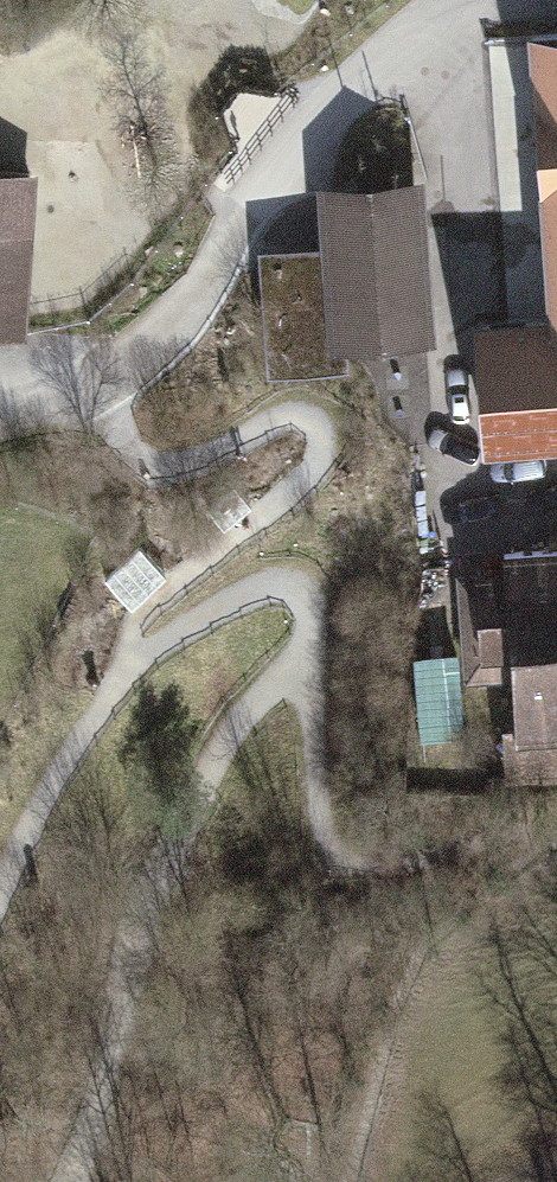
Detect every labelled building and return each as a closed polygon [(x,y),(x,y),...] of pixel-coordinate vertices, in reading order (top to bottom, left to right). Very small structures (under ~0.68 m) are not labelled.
[(472,307),(482,441),(556,435),(556,14),(523,17),(545,301),(472,307)] [(20,332),(30,172),(0,170),(0,331),(20,332)] [(413,185),(329,191),(334,266),(339,335),(340,335),(422,329),(413,185)] [(339,335),(334,266),(267,270),(274,364),(342,359),(340,335),(339,335)] [(234,481),(207,503),(225,524),(252,501),(234,481)] [(137,543),(104,574),(130,601),(162,569),(137,543)] [(505,552),(507,574),(462,577),(468,674),(514,671),(517,718),(514,718),(518,771),(556,769),(556,548),(505,552)]
